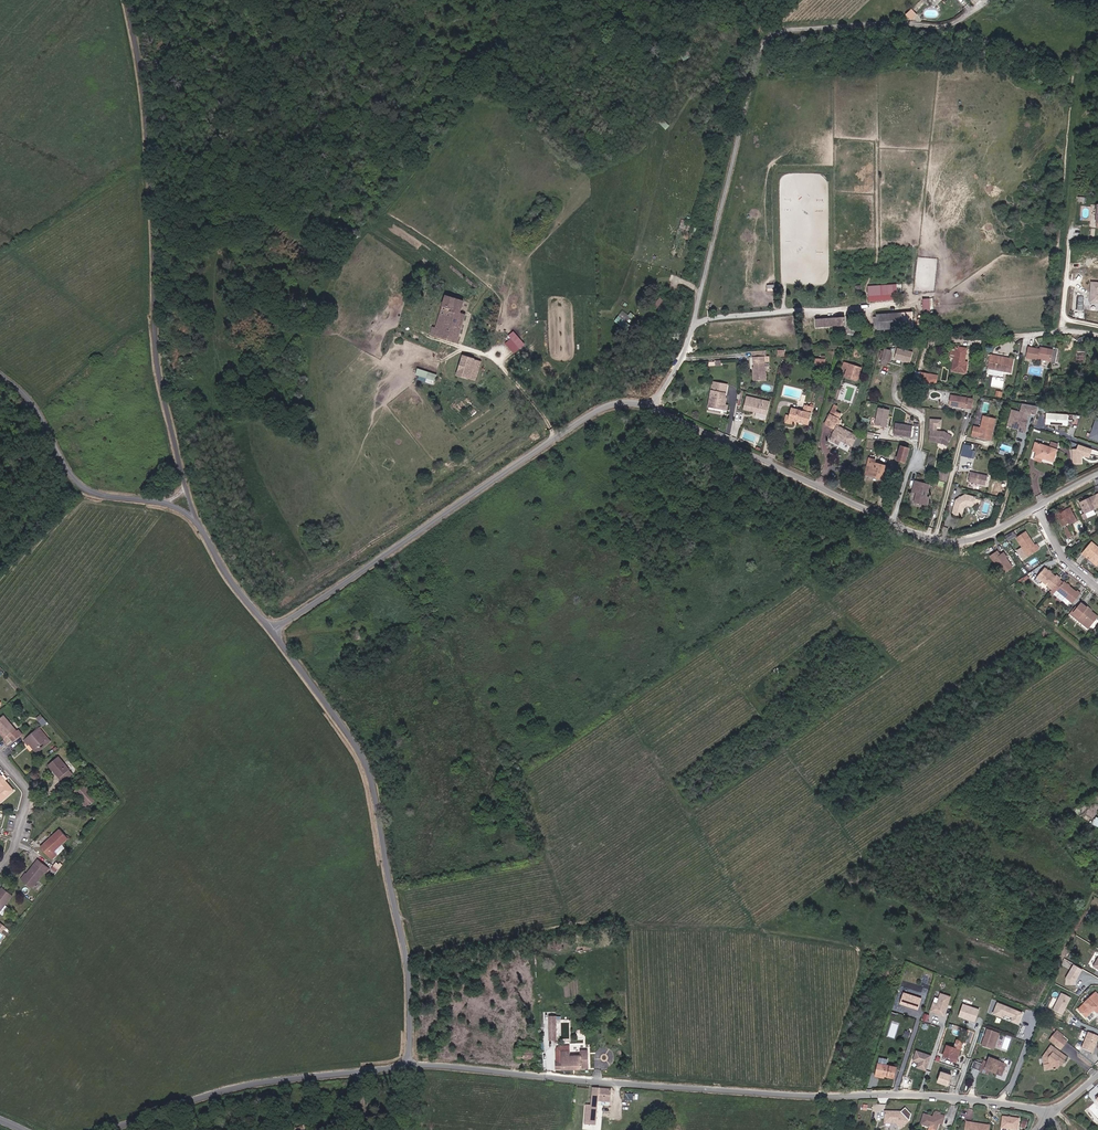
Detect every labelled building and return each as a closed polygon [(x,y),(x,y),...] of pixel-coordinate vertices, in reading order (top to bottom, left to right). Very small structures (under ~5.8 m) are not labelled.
[(910,19),(915,14),(911,10),(906,15),(910,19)] [(1089,303),(1097,303),(1097,281),(1091,280),(1089,303)] [(457,341),(465,314),(460,313),(463,301),(446,296),(440,315),(450,318),(445,331),(436,328),(433,327),(431,333),(457,341)] [(623,310),(615,320),(624,327),(632,317),(623,310)] [(903,328),(902,313),(877,314),(877,317),(877,328),(877,330),(894,329),(902,328),(903,328)] [(445,331),(450,318),(440,315),(436,328),(445,331)] [(845,325),(845,317),(815,320),(816,327),(838,325),(838,326),(845,325)] [(514,330),(509,335),(520,348),(525,344),(514,330)] [(897,347),(895,359),(911,362),(913,350),(897,347)] [(965,373),(967,362),(964,362),(967,349),(956,347),(955,348),(952,348),(950,357),(954,358),(952,371),(965,373)] [(1051,361),(1053,350),(1040,347),(1040,349),(1029,347),(1026,358),(1039,360),(1039,359),(1051,361)] [(887,366),(889,354),(890,354),(891,351),(885,349),(881,364),(887,366)] [(765,380),(764,356),(765,356),(765,350),(752,351),(752,357),(753,357),(754,367),(755,368),(755,370),(753,371),(754,380),(765,380)] [(1011,373),(1013,360),(990,355),(987,373),(1002,376),(1002,371),(1011,373)] [(468,378),(474,359),(463,356),(457,375),(468,378)] [(475,381),(481,362),(474,359),(468,378),(475,381)] [(858,379),(861,368),(844,362),(843,367),(847,369),(845,375),(858,379)] [(725,374),(726,363),(716,363),(715,373),(725,374)] [(434,381),(436,374),(428,372),(417,368),(415,375),(426,378),(434,381)] [(918,386),(919,382),(927,384),(928,381),(929,382),(928,384),(932,385),(932,384),(933,384),(933,383),(936,383),(937,376),(915,372),(912,385),(918,386)] [(725,399),(727,385),(713,382),(708,406),(724,409),(725,405),(726,399),(725,399)] [(972,409),(973,399),(951,396),(949,405),(972,409)] [(767,414),(770,402),(746,397),(743,409),(767,414)] [(809,425),(813,408),(805,406),(803,411),(791,408),(789,416),(788,419),(792,420),(809,425)] [(887,427),(891,409),(879,406),(875,424),(887,427)] [(833,429),(838,419),(841,414),(832,410),(825,424),(833,429)] [(1025,426),(1028,414),(1012,410),(1008,426),(1021,429),(1024,428),(1025,426)] [(1046,412),(1046,423),(1069,425),(1070,413),(1046,412)] [(991,440),(995,419),(983,416),(981,428),(974,426),(972,435),(991,440)] [(1089,437),(1097,440),(1097,417),(1097,416),(1089,437)] [(838,427),(841,421),(838,419),(833,429),(835,430),(837,426),(838,427)] [(911,437),(913,426),(895,423),(893,435),(911,437)] [(857,437),(857,436),(838,427),(837,426),(835,430),(830,440),(838,444),(841,440),(852,446),(857,437)] [(946,446),(952,437),(944,432),(930,431),(929,441),(941,442),(942,443),(946,446)] [(857,449),(862,440),(857,437),(852,446),(857,449)] [(841,441),(839,446),(847,450),(849,445),(841,441)] [(1053,462),(1057,450),(1036,443),(1033,451),(1037,452),(1036,456),(1042,458),(1053,462)] [(1078,447),(1072,448),(1073,464),(1083,463),(1082,457),(1091,456),(1091,445),(1078,446),(1078,447)] [(905,462),(909,448),(902,446),(897,460),(905,462)] [(884,479),(887,466),(875,463),(876,459),(869,458),(867,467),(872,468),(870,476),(884,479)] [(946,482),(949,471),(941,469),(938,480),(946,482)] [(986,485),(987,476),(976,474),(971,473),(970,472),(968,481),(986,485)] [(926,497),(929,485),(915,481),(913,488),(917,490),(916,493),(914,501),(922,503),(922,504),(927,506),(929,497),(926,497)] [(1097,507),(1097,494),(1080,503),(1085,513),(1097,507)] [(964,508),(968,505),(971,506),(973,506),(975,497),(965,495),(956,500),(952,514),(962,516),(964,508)] [(1069,525),(1077,520),(1071,509),(1062,515),(1061,513),(1055,516),(1061,526),(1068,523),(1069,525)] [(1072,536),(1067,528),(1063,530),(1068,538),(1072,536)] [(1035,546),(1026,532),(1016,538),(1028,556),(1039,549),(1036,545),(1035,546)] [(1092,543),(1083,553),(1097,565),(1097,548),(1092,543)] [(1013,567),(1003,553),(1000,555),(997,551),(990,556),(1003,575),(1013,567)] [(1052,590),(1060,580),(1061,579),(1057,575),(1055,577),(1045,568),(1037,577),(1052,590)] [(1053,594),(1063,583),(1060,580),(1052,590),(1050,592),(1053,594)] [(1073,603),(1081,594),(1077,591),(1076,592),(1064,582),(1063,583),(1053,594),(1064,603),(1065,603),(1068,600),(1073,603)] [(1097,617),(1079,602),(1072,611),(1079,616),(1079,617),(1090,626),(1097,617)] [(1079,616),(1072,611),(1070,614),(1088,628),(1090,626),(1079,617),(1079,616)] [(4,716),(0,719),(0,729),(1,730),(7,736),(8,735),(15,729),(4,716)] [(47,722),(43,717),(39,721),(43,726),(47,722)] [(50,741),(39,728),(25,740),(28,745),(29,744),(36,753),(50,741)] [(10,737),(17,731),(15,729),(8,735),(10,737)] [(23,735),(18,730),(17,731),(10,737),(14,742),(23,735)] [(70,770),(59,756),(48,765),(59,778),(60,778),(62,781),(72,773),(69,770),(70,770)] [(0,775),(0,786),(0,787),(0,802),(13,791),(0,775)] [(97,800),(83,783),(74,791),(80,799),(79,800),(86,809),(97,800)] [(68,838),(60,829),(40,848),(49,856),(61,845),(68,838)] [(52,859),(64,848),(61,845),(49,856),(52,859)] [(49,869),(37,860),(26,874),(22,880),(31,887),(44,871),(46,873),(49,869)] [(3,888),(0,891),(0,911),(5,905),(12,895),(3,888)] [(8,908),(5,905),(0,911),(0,913),(3,915),(8,908)] [(1065,981),(1074,986),(1083,968),(1073,963),(1065,981)] [(945,1016),(951,995),(940,992),(938,998),(934,997),(930,1011),(945,1016)] [(1053,1009),(1063,1014),(1072,997),(1061,992),(1053,1009)] [(1097,1012),(1097,995),(1095,993),(1078,1010),(1086,1017),(1093,1010),(1097,1013),(1097,1012)] [(992,1014),(1020,1024),(1025,1011),(997,1001),(992,1014)] [(977,1028),(980,1020),(965,1016),(964,1019),(967,1021),(966,1024),(977,1028)] [(993,1050),(999,1034),(987,1029),(981,1045),(993,1050)] [(1061,1049),(1067,1041),(1063,1037),(1065,1035),(1058,1030),(1050,1041),(1061,1049)] [(1093,1052),(1097,1041),(1097,1035),(1088,1031),(1081,1048),(1093,1052)] [(956,1062),(963,1042),(957,1040),(954,1048),(946,1045),(943,1055),(951,1058),(951,1060),(956,1062)] [(1066,1059),(1067,1057),(1052,1045),(1043,1057),(1045,1070),(1060,1069),(1062,1064),(1065,1065),(1068,1061),(1066,1059)] [(589,1068),(588,1051),(581,1051),(581,1055),(570,1056),(569,1046),(560,1047),(557,1048),(556,1052),(557,1070),(589,1068)] [(918,1062),(916,1067),(926,1070),(932,1054),(916,1049),(913,1060),(918,1062)] [(1001,1076),(1005,1065),(989,1058),(987,1063),(984,1061),(980,1072),(988,1075),(989,1071),(1001,1076)] [(894,1078),(896,1067),(878,1064),(875,1076),(884,1078),(884,1076),(894,1078)] [(949,1085),(952,1074),(940,1070),(937,1082),(949,1085)] [(610,1102),(611,1090),(592,1088),(591,1106),(586,1105),(585,1124),(595,1125),(597,1105),(597,1101),(610,1102)] [(909,1121),(901,1112),(885,1112),(885,1123),(896,1123),(901,1129),(909,1121)] [(940,1120),(943,1121),(944,1116),(934,1113),(933,1117),(924,1114),(920,1124),(930,1127),(929,1129),(936,1129),(938,1124),(940,1120)] [(1001,1128),(1019,1129),(1020,1117),(1002,1115),(1001,1128)]
